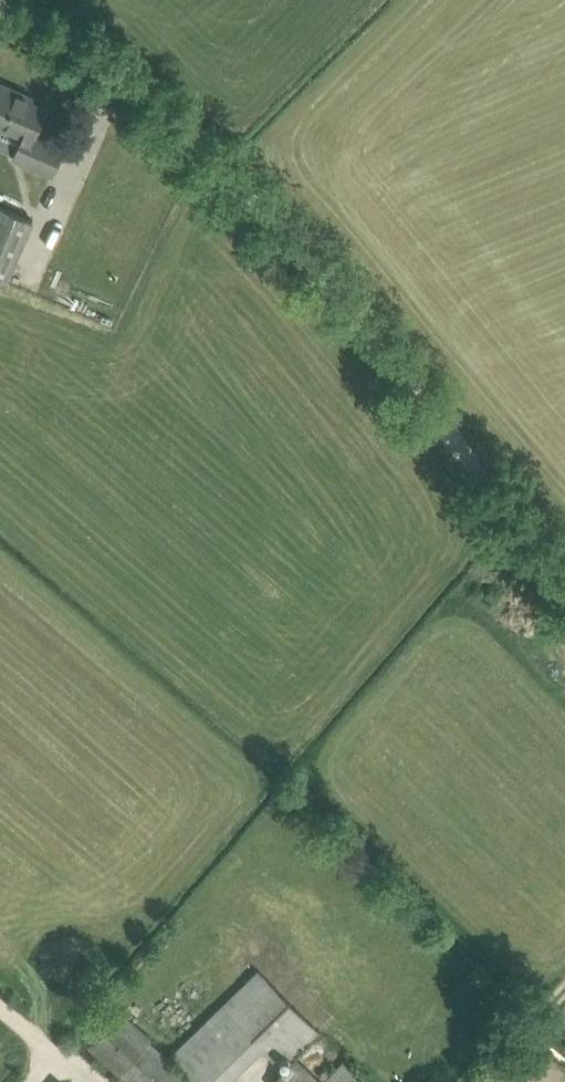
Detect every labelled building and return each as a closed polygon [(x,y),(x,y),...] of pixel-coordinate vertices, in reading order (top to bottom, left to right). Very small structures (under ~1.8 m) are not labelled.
[(0,85),(0,125),(22,135),(16,148),(33,156),(30,163),(52,173),(65,145),(42,135),(39,141),(32,138),(46,107),(17,94),(19,90),(1,82),(0,85)] [(0,204),(0,278),(6,281),(33,219),(0,204)] [(287,1045),(295,1053),(318,1030),(258,969),(174,1052),(203,1081),(227,1081),(263,1046),(274,1057),(287,1045)] [(119,1010),(89,1044),(131,1081),(200,1081),(119,1010)] [(362,1074),(345,1058),(322,1081),(355,1081),(362,1074)] [(296,1059),(273,1081),(320,1081),(296,1059)]
